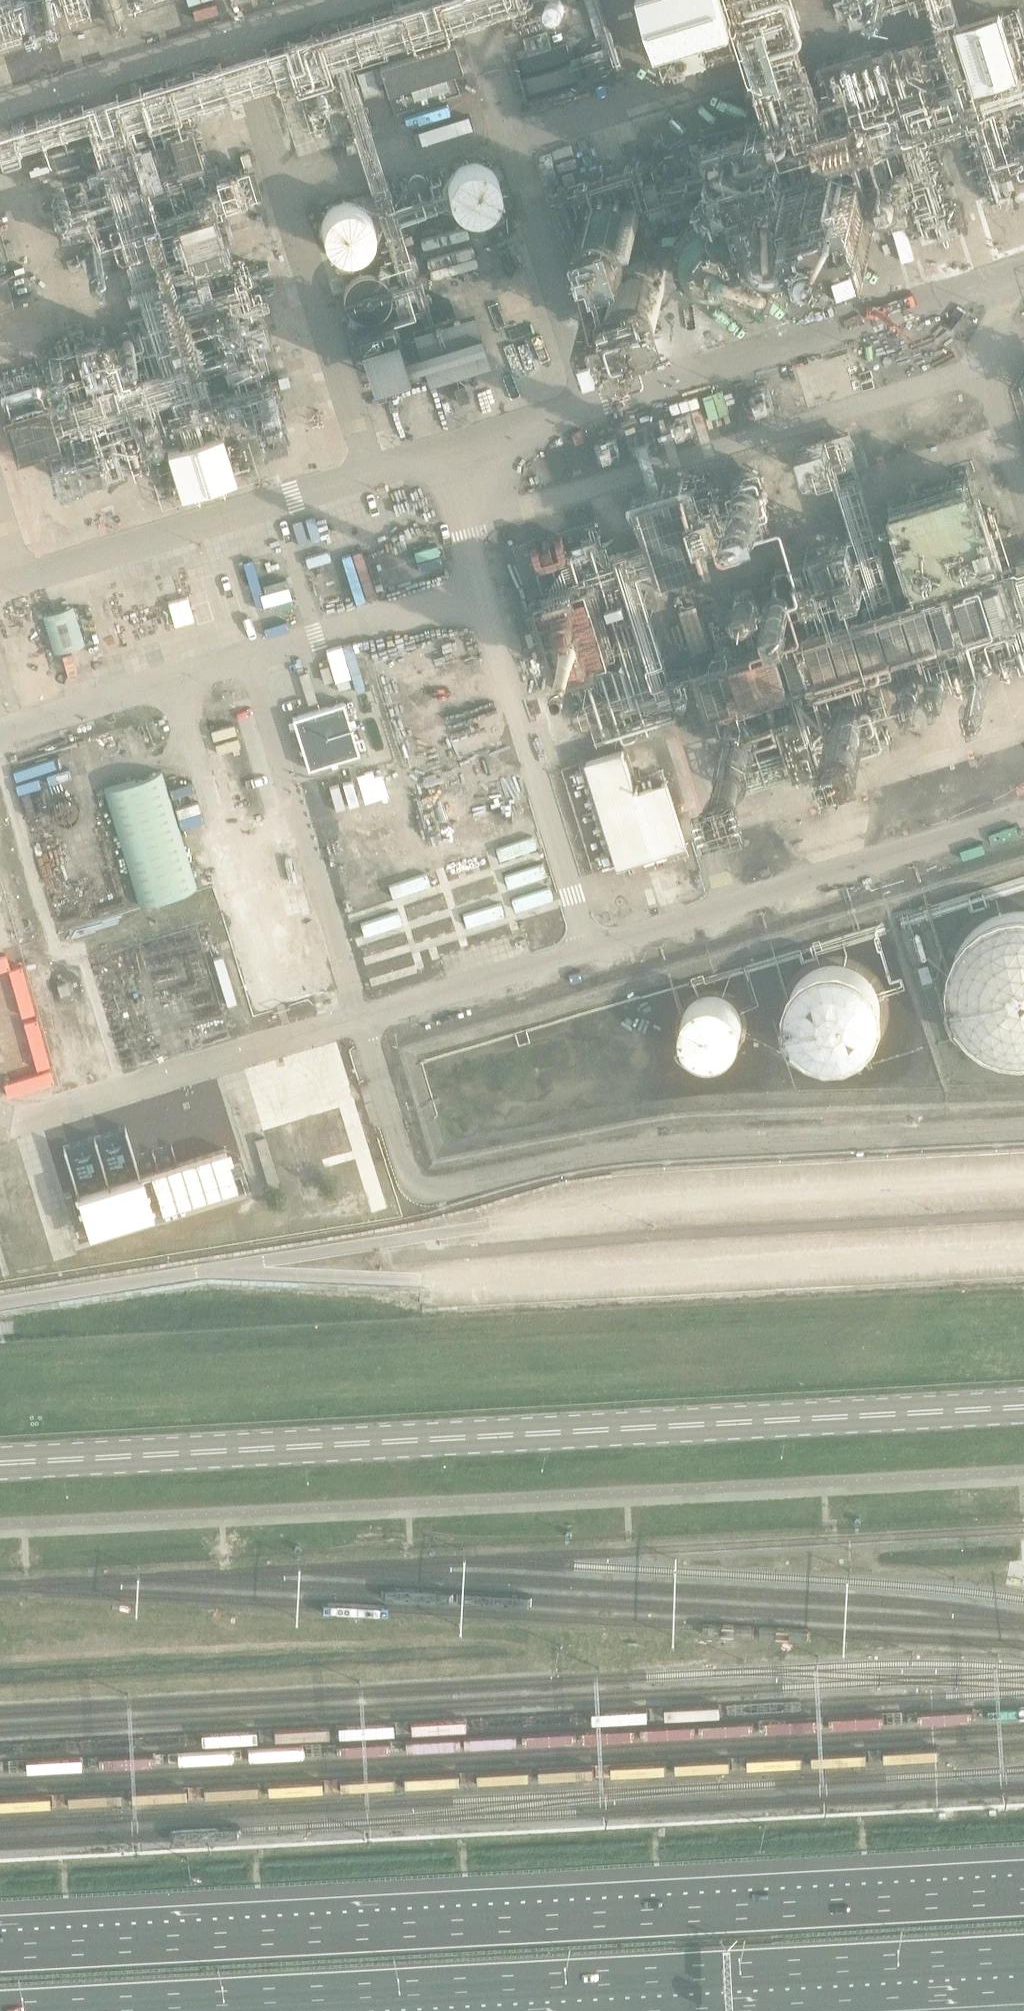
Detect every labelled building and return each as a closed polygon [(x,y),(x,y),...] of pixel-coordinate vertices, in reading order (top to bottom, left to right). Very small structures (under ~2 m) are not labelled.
[(726,0),(645,0),(658,45),(732,22),(726,0)] [(1000,6),(956,20),(976,83),(1020,69),(1000,6)] [(379,65),(387,93),(462,70),(454,42),(379,65)] [(468,101),(445,108),(448,117),(471,110),(468,101)] [(194,137),(171,144),(181,176),(204,169),(194,137)] [(502,187),(502,186),(501,181),(500,176),(497,171),(494,167),(489,163),(484,161),(478,160),(474,160),(469,160),(464,162),(459,166),(455,169),(453,172),(451,177),(449,182),(449,187),(451,196),(453,200),(457,204),(464,210),(470,212),(474,212),(480,212),(485,211),(489,208),(494,205),(497,201),(500,197),(501,192),(502,187)] [(377,224),(376,215),(373,210),(370,206),(366,202),(361,199),(355,198),(350,197),(346,198),(340,200),(336,202),(332,206),(329,210),(326,215),(325,219),(325,225),(326,231),(327,235),(331,240),(334,244),(338,247),(343,249),(348,250),(353,250),(357,250),(363,248),(367,245),(370,242),(374,237),(375,234),(377,229),(377,224)] [(453,227),(407,241),(410,250),(456,237),(453,227)] [(212,230),(186,238),(197,275),(223,267),(212,230)] [(458,244),(412,258),(415,267),(461,253),(458,244)] [(475,257),(429,271),(432,280),(468,269),(478,266),(475,257)] [(478,266),(468,269),(471,278),(480,275),(478,266)] [(398,295),(398,294),(397,290),(396,285),(394,280),(390,276),(383,271),(377,269),(373,268),(367,268),(361,270),(356,272),(353,275),(350,279),(347,284),(346,288),(345,293),(345,299),(347,304),(349,308),(352,312),(356,316),(361,318),(365,320),(370,321),(374,321),(379,319),(384,317),(389,314),(393,310),(395,305),(397,301),(398,295)] [(13,305),(4,276),(0,277),(0,309),(13,305)] [(473,309),(413,327),(397,332),(394,322),(357,334),(370,378),(422,362),(427,380),(489,361),(473,309)] [(465,383),(453,387),(457,402),(469,399),(465,383)] [(36,422),(13,430),(25,466),(48,458),(36,422)] [(222,430),(203,436),(165,448),(179,493),(236,476),(222,430)] [(1016,636),(1009,612),(978,497),(882,523),(906,610),(864,621),(849,564),(752,590),(768,647),(632,684),(595,550),(543,564),(595,753),(1016,636)] [(74,605),(43,614),(54,652),(85,643),(74,605)] [(343,701),(292,717),(308,768),(359,752),(343,701)] [(69,748),(72,756),(95,749),(92,741),(69,748)] [(626,750),(588,762),(621,868),(689,848),(668,780),(638,790),(626,750)] [(162,771),(103,789),(139,906),(198,888),(162,771)] [(1021,906),(1008,907),(994,911),(984,915),(978,919),(968,928),(958,940),(952,953),(949,965),(947,979),(949,992),(952,1004),(959,1018),(967,1028),(977,1037),(988,1043),(1001,1048),(1016,1051),(1023,1050),(1023,907),(1021,906)] [(881,1010),(881,1009),(880,1000),(878,991),(874,983),(868,976),(860,968),(852,964),(844,962),(835,960),(824,961),(816,963),(806,968),(799,973),(793,981),(788,990),(785,998),(784,1008),(785,1016),(787,1025),(791,1034),(798,1042),(805,1048),(812,1053),(820,1056),(831,1057),(842,1056),(851,1054),(860,1049),(866,1044),(872,1037),(877,1028),(880,1019),(881,1010)] [(109,1027),(133,1020),(119,975),(95,982),(109,1027)] [(742,1029),(742,1023),(740,1017),(738,1012),(735,1008),(730,1004),(724,1000),(720,998),(713,997),(707,998),(701,999),(694,1002),(689,1006),(685,1011),(682,1015),(680,1022),(679,1028),(680,1033),(681,1039),(684,1046),(688,1050),(693,1055),(697,1057),(703,1059),(709,1060),(715,1060),(722,1058),(728,1056),(732,1052),(737,1047),(740,1042),(742,1036),(742,1029)] [(70,1192),(81,1230),(235,1185),(223,1146),(174,1161),(157,1166),(140,1171),(109,1180),(78,1189),(70,1192)]
